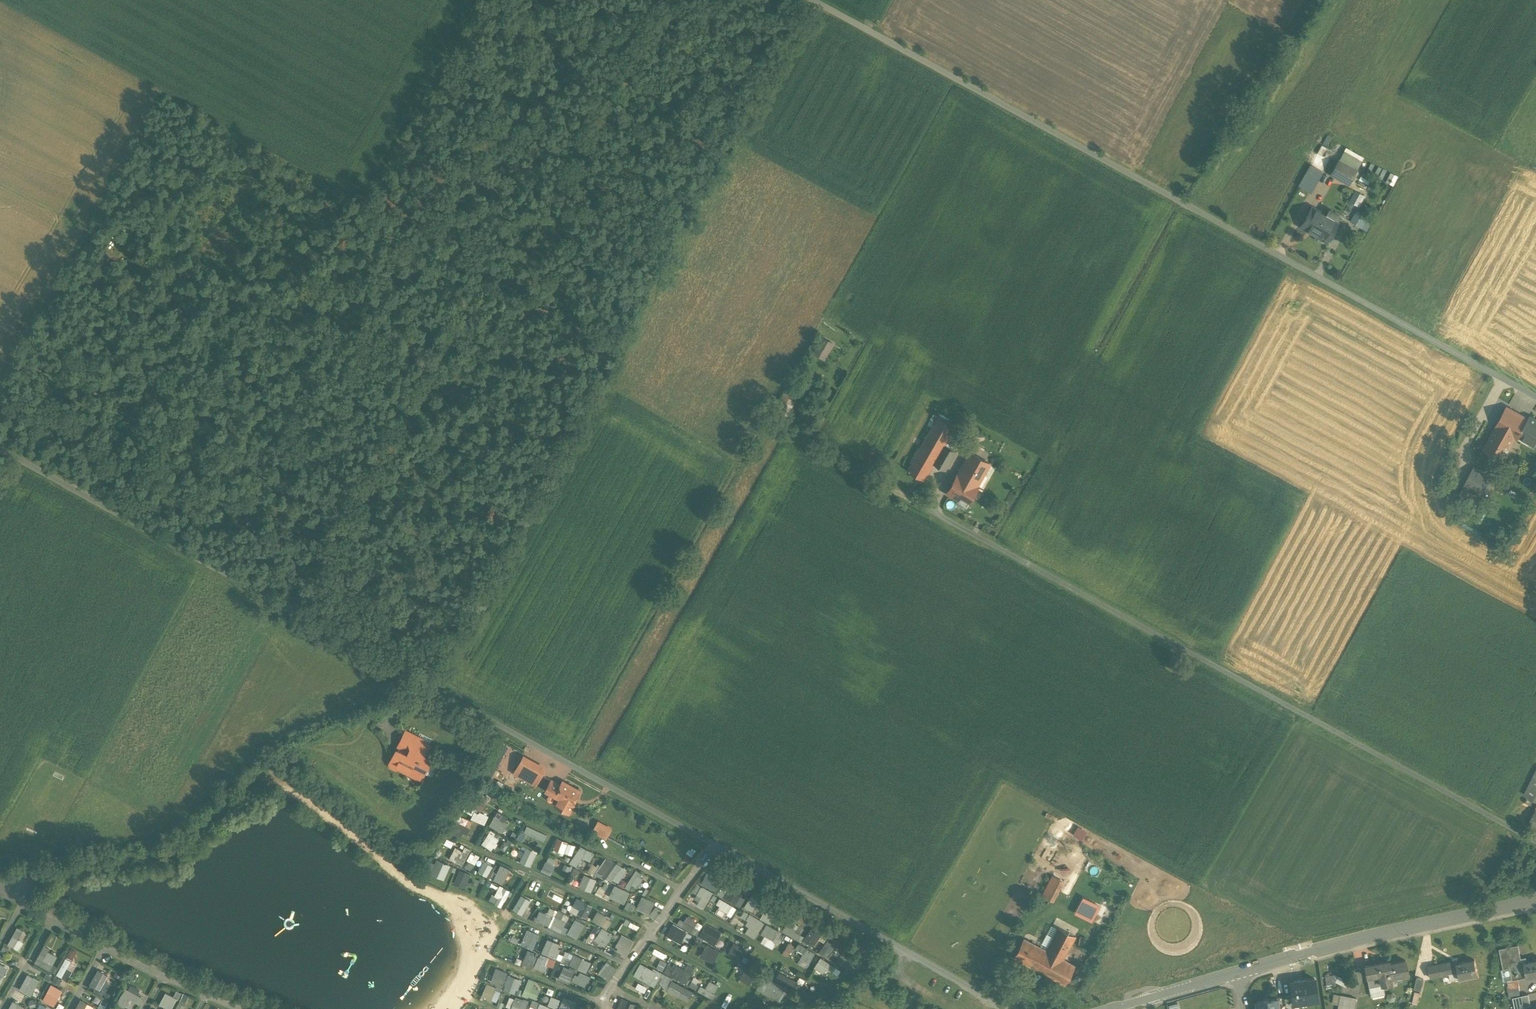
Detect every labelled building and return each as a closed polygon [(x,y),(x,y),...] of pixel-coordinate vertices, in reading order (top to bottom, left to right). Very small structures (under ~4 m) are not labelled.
[(1325,144),(1335,149),(1339,141),(1329,136),(1325,144)] [(1357,169),(1338,159),(1330,174),(1349,184),(1357,169)] [(1318,176),(1308,170),(1299,185),(1309,191),(1318,176)] [(1391,173),(1388,183),(1396,185),(1399,175),(1391,173)] [(1358,184),(1367,188),(1372,179),(1363,174),(1358,184)] [(1351,201),(1361,206),(1366,195),(1356,190),(1351,201)] [(1338,221),(1311,206),(1300,226),(1327,241),(1338,221)] [(1350,225),(1366,233),(1372,220),(1357,212),(1350,225)] [(834,343),(823,336),(813,353),(824,360),(834,343)] [(1528,419),(1507,407),(1484,449),(1502,459),(1514,437),(1517,439),(1528,419)] [(1530,416),(1528,419),(1517,439),(1518,439),(1519,436),(1535,446),(1535,420),(1530,416)] [(954,426),(938,417),(924,441),(940,450),(943,444),(944,444),(954,426)] [(940,450),(924,441),(907,470),(923,479),(932,463),(940,450)] [(956,452),(943,444),(940,450),(932,463),(945,471),(956,452)] [(970,452),(957,475),(947,493),(958,499),(960,496),(969,501),(978,486),(976,486),(989,463),(970,452)] [(1491,476),(1474,466),(1463,487),(1480,496),(1483,490),(1487,492),(1492,483),(1488,481),(1491,476)] [(1475,495),(1469,491),(1465,497),(1476,504),(1480,497),(1475,494),(1475,495)] [(422,739),(406,731),(398,747),(401,749),(398,748),(391,762),(391,765),(396,767),(398,766),(409,772),(412,771),(419,774),(423,773),(428,762),(424,760),(425,759),(427,758),(427,755),(428,754),(427,751),(430,745),(423,741),(422,739)] [(546,767),(523,754),(513,773),(536,786),(546,767)] [(1525,794),(1535,800),(1535,771),(1525,794)] [(580,791),(563,781),(560,785),(552,780),(546,790),(560,797),(555,805),(569,812),(573,804),(572,804),(580,791)] [(472,813),(475,807),(483,811),(490,797),(475,789),(464,810),(472,813)] [(486,824),(490,815),(476,809),(472,818),(486,824)] [(1535,809),(1527,826),(1535,830),(1535,809)] [(490,825),(503,832),(511,819),(498,811),(490,825)] [(451,831),(462,836),(464,832),(469,834),(472,826),(456,819),(451,831)] [(593,830),(608,839),(614,828),(600,819),(593,830)] [(528,824),(525,831),(546,841),(550,834),(528,824)] [(522,831),(519,839),(524,841),(527,834),(522,831)] [(554,847),(571,856),(577,845),(559,837),(554,847)] [(584,856),(591,861),(596,854),(583,844),(570,862),(577,866),(584,856)] [(456,845),(451,858),(465,864),(472,848),(466,845),(464,849),(456,845)] [(591,867),(617,885),(628,869),(617,861),(615,862),(606,856),(598,867),(594,864),(591,867)] [(446,879),(452,864),(438,858),(431,873),(446,879)] [(501,863),(494,878),(505,883),(512,868),(501,863)] [(460,868),(455,883),(467,887),(472,873),(460,868)] [(635,891),(645,873),(636,869),(626,887),(635,891)] [(702,883),(718,891),(724,879),(708,871),(702,883)] [(586,873),(580,886),(591,891),(597,878),(586,873)] [(1052,876),(1042,895),(1053,901),(1063,881),(1052,876)] [(734,880),(725,898),(742,907),(747,898),(737,893),(742,884),(734,880)] [(496,895),(493,894),(490,900),(504,907),(512,889),(501,884),(496,895)] [(625,904),(632,892),(616,884),(610,896),(625,904)] [(638,892),(649,896),(651,889),(640,885),(638,892)] [(753,911),(762,896),(754,892),(745,906),(753,911)] [(662,908),(655,905),(657,900),(643,894),(637,908),(658,917),(662,908)] [(1098,906),(1077,895),(1070,910),(1090,920),(1098,906)] [(585,900),(578,912),(587,917),(594,905),(585,900)] [(629,900),(626,908),(632,911),(636,904),(629,900)] [(776,926),(780,920),(775,918),(779,910),(769,904),(761,918),(776,926)] [(593,921),(609,928),(613,919),(598,911),(593,921)] [(792,914),(783,931),(814,947),(819,939),(825,942),(829,934),(812,926),(807,936),(802,934),(805,928),(797,924),(801,918),(792,914)] [(679,924),(672,923),(668,937),(690,943),(692,933),(698,935),(702,921),(687,917),(686,920),(681,918),(679,924)] [(627,919),(625,925),(639,929),(641,924),(627,919)] [(718,944),(724,930),(707,923),(700,937),(718,944)] [(20,938),(24,929),(19,926),(9,943),(21,950),(26,941),(20,938)] [(606,946),(615,934),(604,926),(595,939),(606,946)] [(1075,936),(1059,927),(1046,950),(1063,959),(1075,936)] [(528,928),(521,944),(534,949),(541,934),(528,928)] [(628,954),(635,940),(623,933),(615,948),(628,954)] [(556,957),(562,943),(549,937),(543,952),(556,957)] [(500,948),(511,952),(514,942),(504,938),(500,948)] [(1046,950),(1023,938),(1013,958),(1064,985),(1075,965),(1063,959),(1046,950)] [(830,958),(839,946),(829,939),(820,951),(830,958)] [(729,953),(742,960),(748,949),(735,942),(729,953)] [(50,950),(51,947),(46,944),(36,961),(51,970),(59,955),(50,950)] [(716,963),(720,950),(706,945),(702,958),(716,963)] [(1518,945),(1499,948),(1503,969),(1510,967),(1512,980),(1535,975),(1535,960),(1527,962),(1527,960),(1521,961),(1518,945)] [(74,959),(79,951),(72,947),(67,955),(74,959)] [(589,971),(593,961),(564,949),(560,959),(589,971)] [(853,973),(862,962),(846,950),(837,961),(853,973)] [(69,979),(74,969),(69,967),(73,959),(66,956),(58,974),(69,979)] [(760,971),(754,967),(757,963),(745,956),(739,965),(746,970),(740,978),(750,985),(760,971)] [(822,957),(816,965),(831,976),(837,967),(822,957)] [(1389,961),(1364,966),(1367,977),(1379,974),(1381,985),(1382,985),(1391,983),(1390,978),(1408,974),(1405,960),(1389,963),(1389,961)] [(1458,960),(1440,964),(1442,975),(1448,974),(1457,972),(1455,964),(1458,963),(1458,960)] [(1458,963),(1455,964),(1457,972),(1448,974),(1449,980),(1458,978),(1459,982),(1478,978),(1474,960),(1458,963)] [(0,983),(10,967),(0,961),(0,983)] [(610,980),(618,967),(608,961),(599,974),(610,980)] [(641,962),(635,976),(656,986),(657,985),(690,1001),(696,990),(687,985),(696,967),(689,964),(686,969),(675,964),(674,966),(669,964),(664,973),(641,962)] [(1440,964),(1427,967),(1429,977),(1442,975),(1440,964)] [(97,969),(90,987),(105,993),(112,975),(97,969)] [(519,990),(523,975),(496,969),(492,984),(519,990)] [(580,969),(575,981),(587,987),(592,974),(580,969)] [(790,986),(794,978),(780,971),(776,979),(790,986)] [(29,973),(21,989),(33,995),(41,979),(29,973)] [(1379,974),(1367,977),(1366,977),(1369,987),(1381,985),(1379,974)] [(1347,980),(1338,976),(1335,982),(1345,986),(1347,980)] [(535,986),(537,980),(529,977),(523,995),(538,999),(541,988),(535,986)] [(783,1001),(789,987),(764,977),(758,990),(783,1001)] [(1314,978),(1290,982),(1292,995),(1293,1002),(1317,999),(1314,978)] [(1423,979),(1416,978),(1413,989),(1420,991),(1423,979)] [(1512,980),(1508,981),(1509,992),(1519,991),(1520,991),(1519,980),(1512,980)] [(717,993),(720,984),(710,981),(708,987),(692,982),(690,988),(718,998),(720,994),(717,993)] [(43,999),(55,1006),(64,989),(52,983),(43,999)] [(136,1001),(141,1004),(145,997),(138,994),(141,989),(129,983),(119,1002),(132,1008),(136,1001)] [(487,983),(483,996),(499,1002),(503,988),(487,983)] [(1381,985),(1369,987),(1371,997),(1384,994),(1382,985),(1381,985)] [(175,999),(187,1003),(190,994),(177,991),(176,995),(166,992),(162,1004),(165,1005),(164,1008),(172,1008),(175,999)] [(1419,993),(1414,992),(1411,1003),(1417,1005),(1419,993)] [(1339,1005),(1340,995),(1333,994),(1331,1004),(1339,1005)] [(1528,994),(1520,996),(1513,997),(1515,1008),(1531,1005),(1528,994)] [(559,1008),(562,999),(552,995),(549,1004),(559,1008)] [(1284,996),(1286,1008),(1294,1008),(1293,1002),(1292,995),(1284,996)] [(1340,995),(1339,1005),(1338,1008),(1354,1008),(1356,998),(1340,995)] [(561,1008),(575,1008),(579,1002),(565,996),(559,1008),(561,1008)] [(1284,996),(1276,997),(1276,998),(1277,998),(1278,1008),(1286,1008),(1284,996)] [(89,1002),(82,998),(76,1008),(86,1008),(89,1002)] [(1256,1001),(1257,1008),(1278,1008),(1277,998),(1276,998),(1256,1001)] [(534,999),(531,1005),(540,1008),(557,1008),(534,999)] [(622,999),(617,1008),(638,1008),(639,1007),(622,999)] [(26,1006),(14,1000),(9,1008),(24,1008),(26,1006)]
